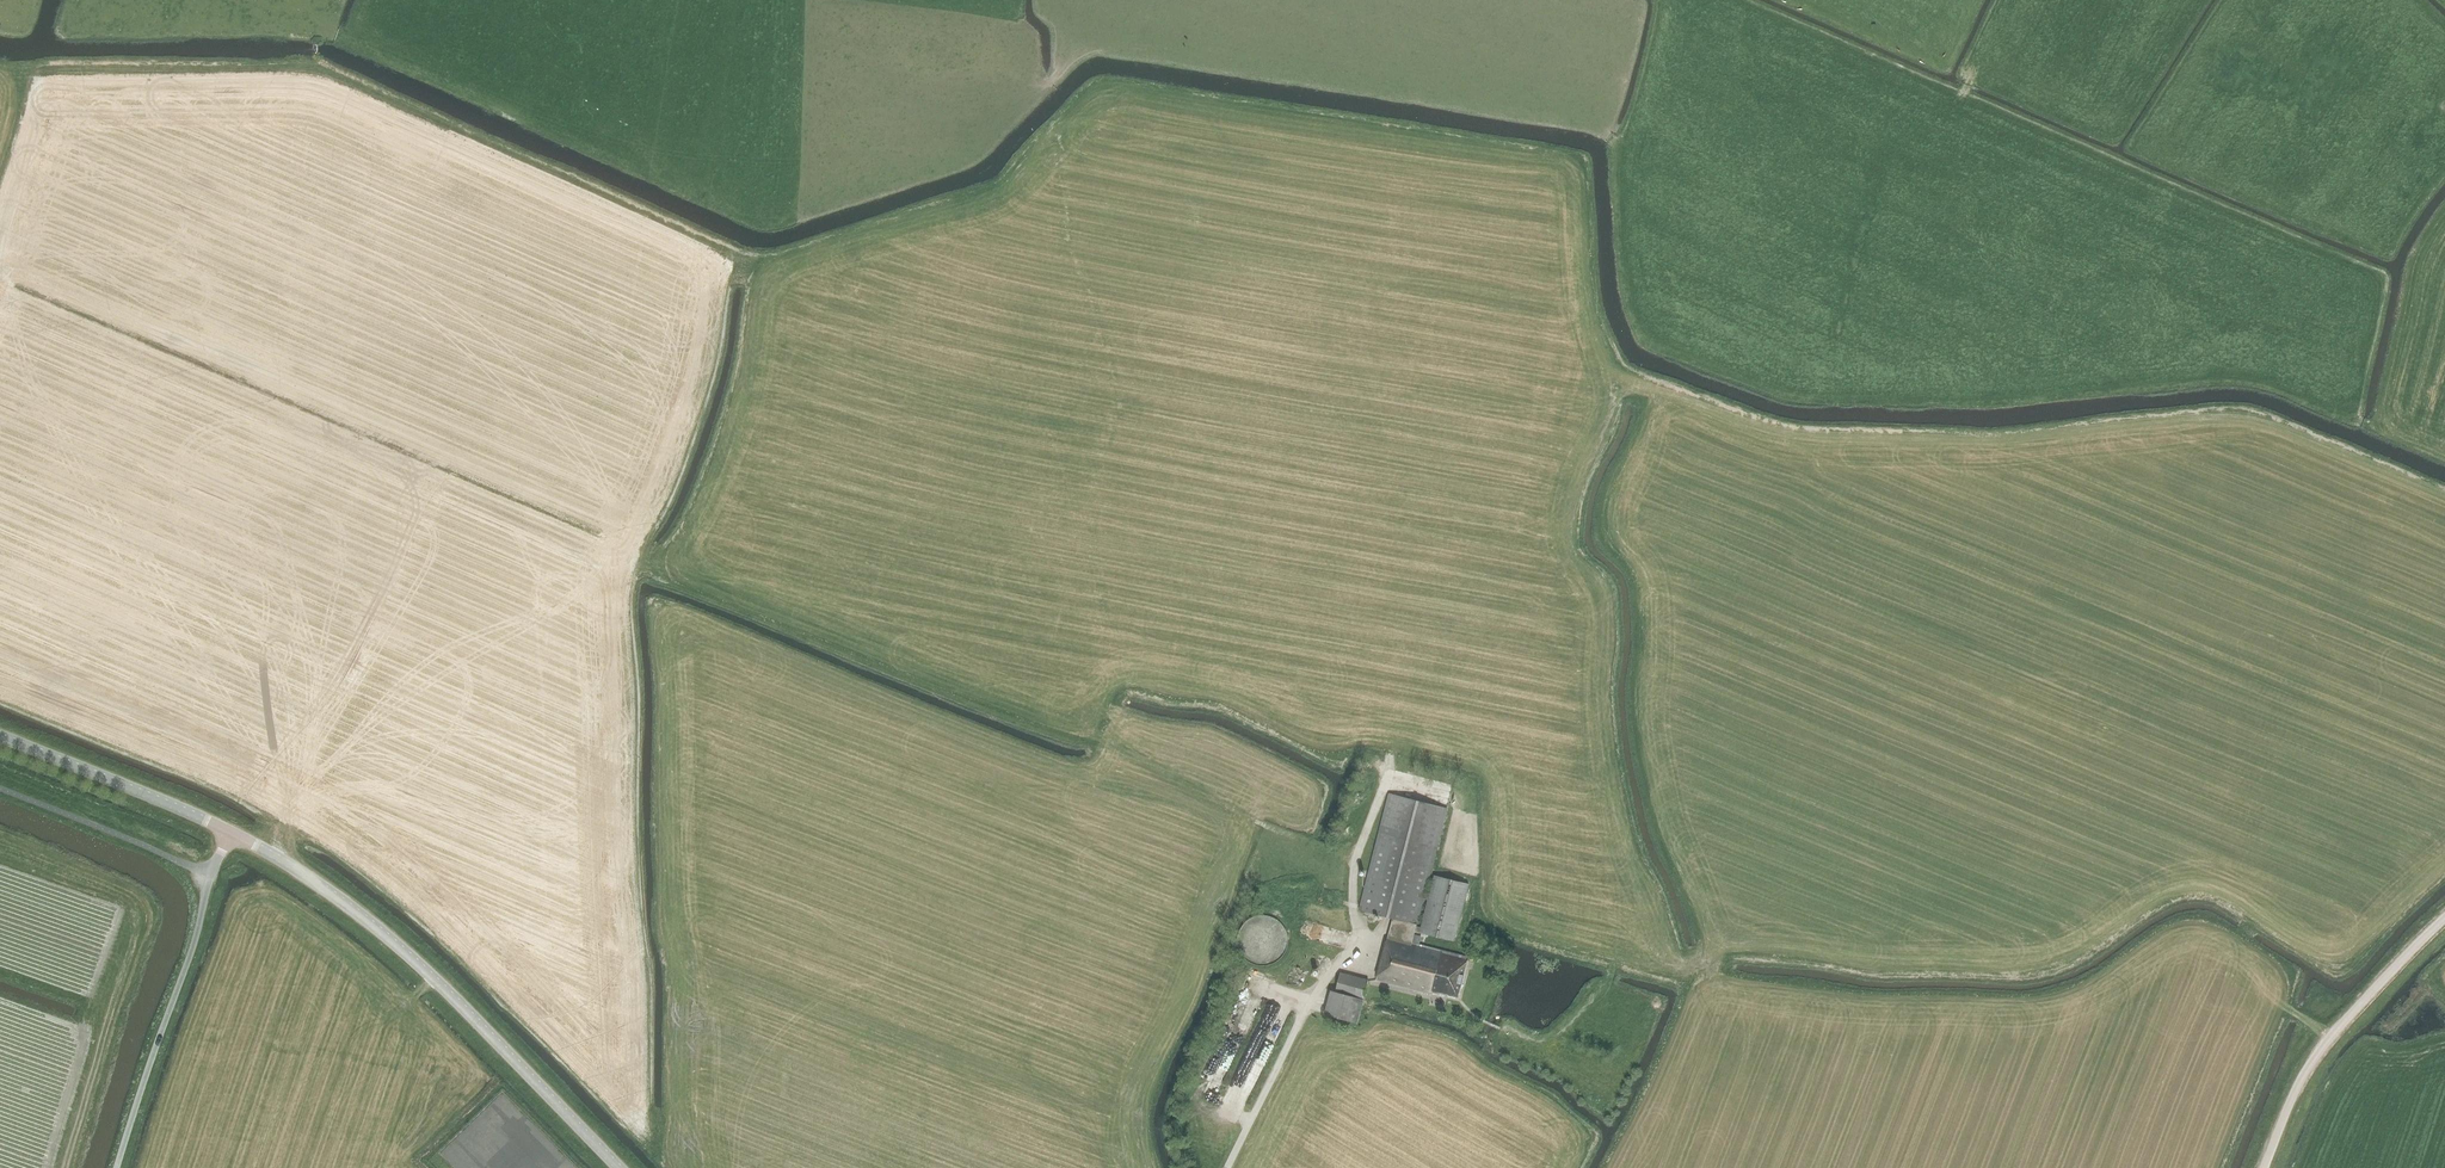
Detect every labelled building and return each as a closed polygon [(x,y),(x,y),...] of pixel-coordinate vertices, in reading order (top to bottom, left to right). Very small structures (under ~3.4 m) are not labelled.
[(1468,957),(1412,943),(1415,931),(1454,941),(1469,884),(1434,875),(1430,894),(1425,893),(1447,808),(1389,793),(1359,910),(1393,919),(1376,981),(1432,994),(1432,992),(1440,994),(1441,993),(1458,997),(1467,961),(1468,957)] [(1288,943),(1288,939),(1287,936),(1287,932),(1285,929),(1283,925),(1280,922),(1277,920),(1274,918),(1271,917),(1267,916),(1264,915),(1259,915),(1256,916),(1253,917),(1249,919),(1246,922),(1243,924),(1241,927),(1240,930),(1239,933),(1238,937),(1237,941),(1238,944),(1238,946),(1240,951),(1241,953),(1242,955),(1245,958),(1249,962),(1252,963),(1254,964),(1257,965),(1259,965),(1264,965),(1267,965),(1270,964),(1272,963),(1276,962),(1279,960),(1283,955),(1284,953),(1286,950),(1287,948),(1288,943)] [(1369,980),(1340,973),(1335,991),(1363,999),(1369,980)] [(1357,1022),(1363,1000),(1331,991),(1325,1014),(1357,1022)]
